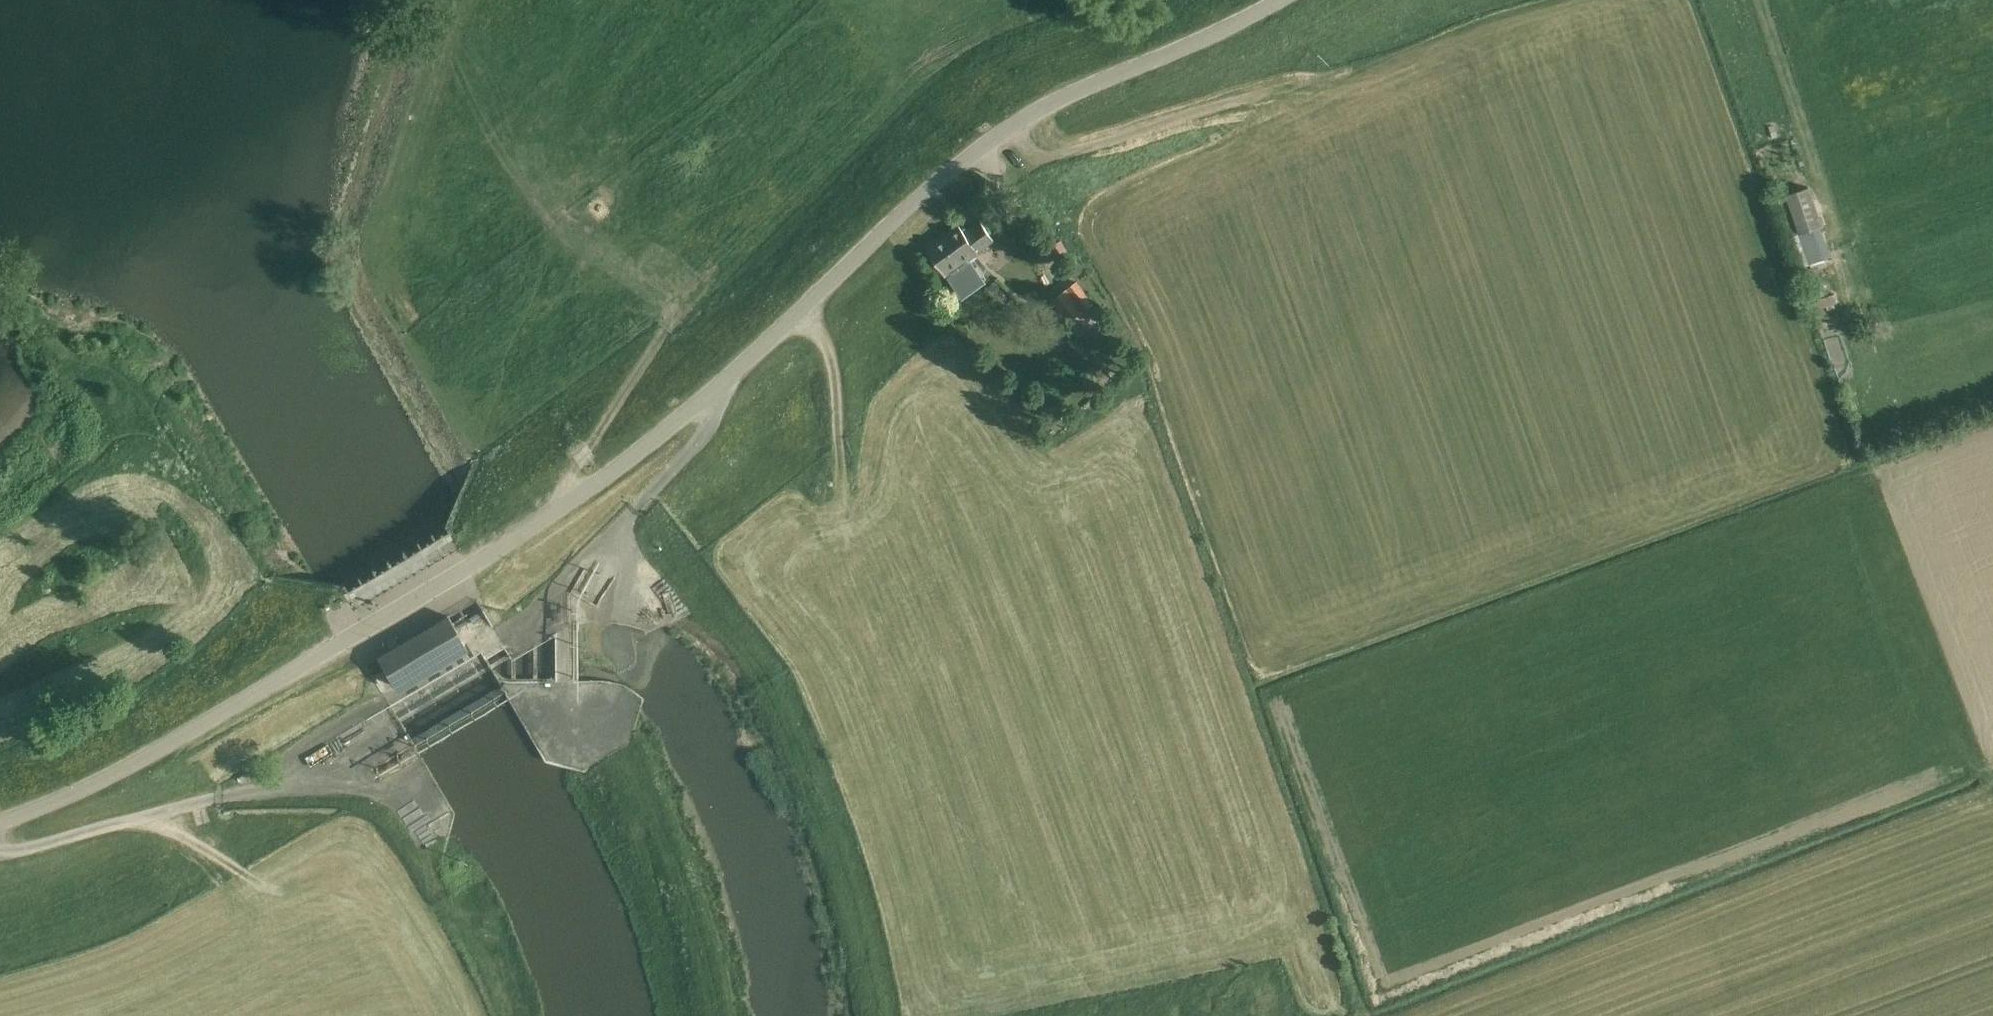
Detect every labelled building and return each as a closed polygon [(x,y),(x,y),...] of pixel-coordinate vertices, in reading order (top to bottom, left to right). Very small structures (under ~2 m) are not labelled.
[(1833,256),(1808,188),(1775,199),(1788,238),(1793,236),(1803,267),(1833,256)] [(957,227),(927,249),(938,265),(946,275),(949,273),(956,282),(974,268),(967,259),(991,241),(994,239),(980,220),(977,222),(964,232),(959,225),(957,227)] [(1061,241),(1049,249),(1056,261),(1068,254),(1061,241)] [(1093,302),(1077,282),(1052,301),(1080,336),(1095,325),(1083,310),(1093,302)] [(465,622),(474,635),(492,622),(484,610),(465,622)] [(464,644),(447,615),(376,656),(394,685),(464,644)]
